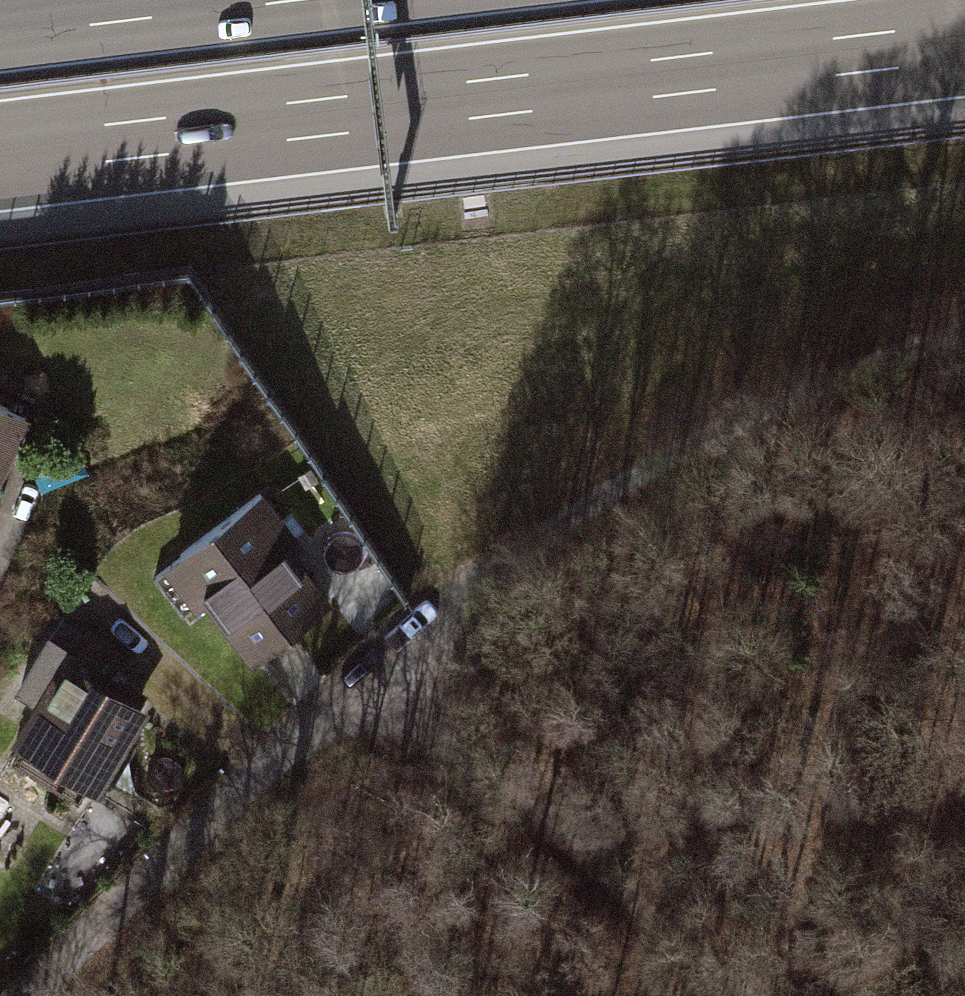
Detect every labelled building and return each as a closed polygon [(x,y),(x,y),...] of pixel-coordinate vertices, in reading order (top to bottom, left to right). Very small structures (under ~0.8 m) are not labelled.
[(0,399),(0,449),(20,408),(0,399)] [(298,548),(257,498),(156,581),(191,624),(202,615),(248,671),(327,606),(286,557),(298,548)] [(147,706),(69,654),(14,736),(93,788),(147,706)]
